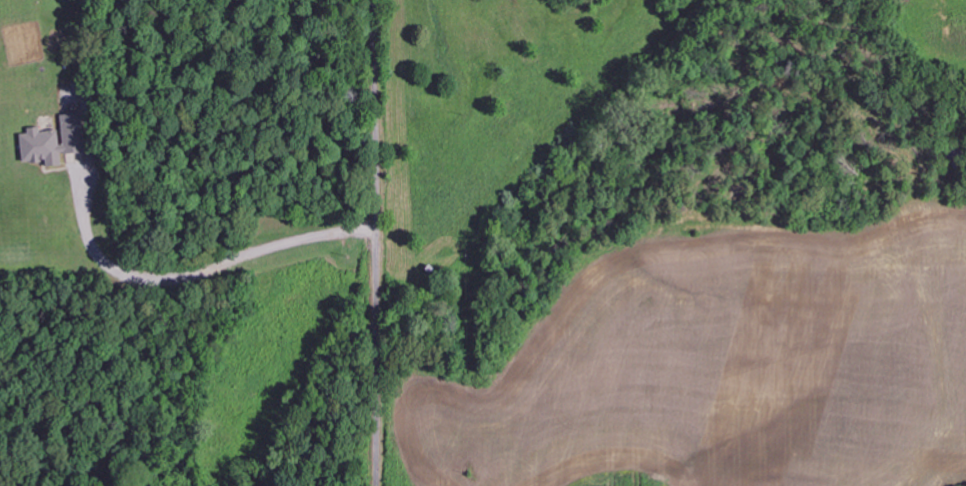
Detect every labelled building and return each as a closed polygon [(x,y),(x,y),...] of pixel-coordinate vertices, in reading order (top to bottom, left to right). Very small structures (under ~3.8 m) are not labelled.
[(25,163),(47,161),(47,167),(64,165),(64,153),(84,152),(82,113),(62,114),(63,130),(43,131),(43,126),(30,127),(30,133),(23,133),(25,163)]
